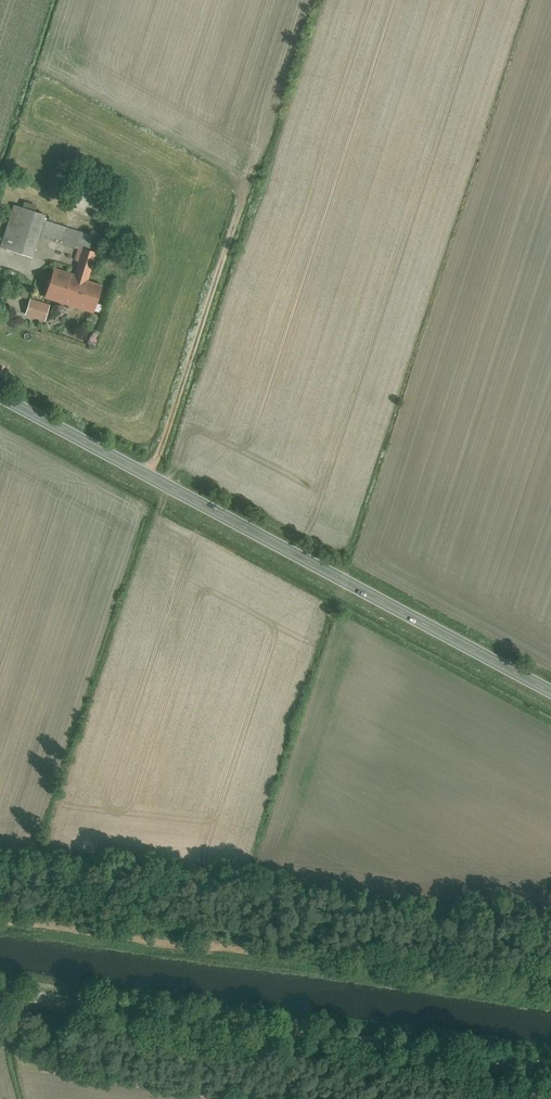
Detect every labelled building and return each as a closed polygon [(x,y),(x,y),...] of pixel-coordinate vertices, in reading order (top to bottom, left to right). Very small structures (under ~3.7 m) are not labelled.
[(0,243),(0,249),(32,259),(39,237),(78,249),(89,252),(94,235),(44,220),(46,214),(11,204),(0,243)] [(71,272),(52,267),(42,299),(92,314),(100,287),(87,283),(95,254),(89,252),(78,249),(71,272)] [(49,304),(29,299),(25,316),(45,321),(49,304)]
